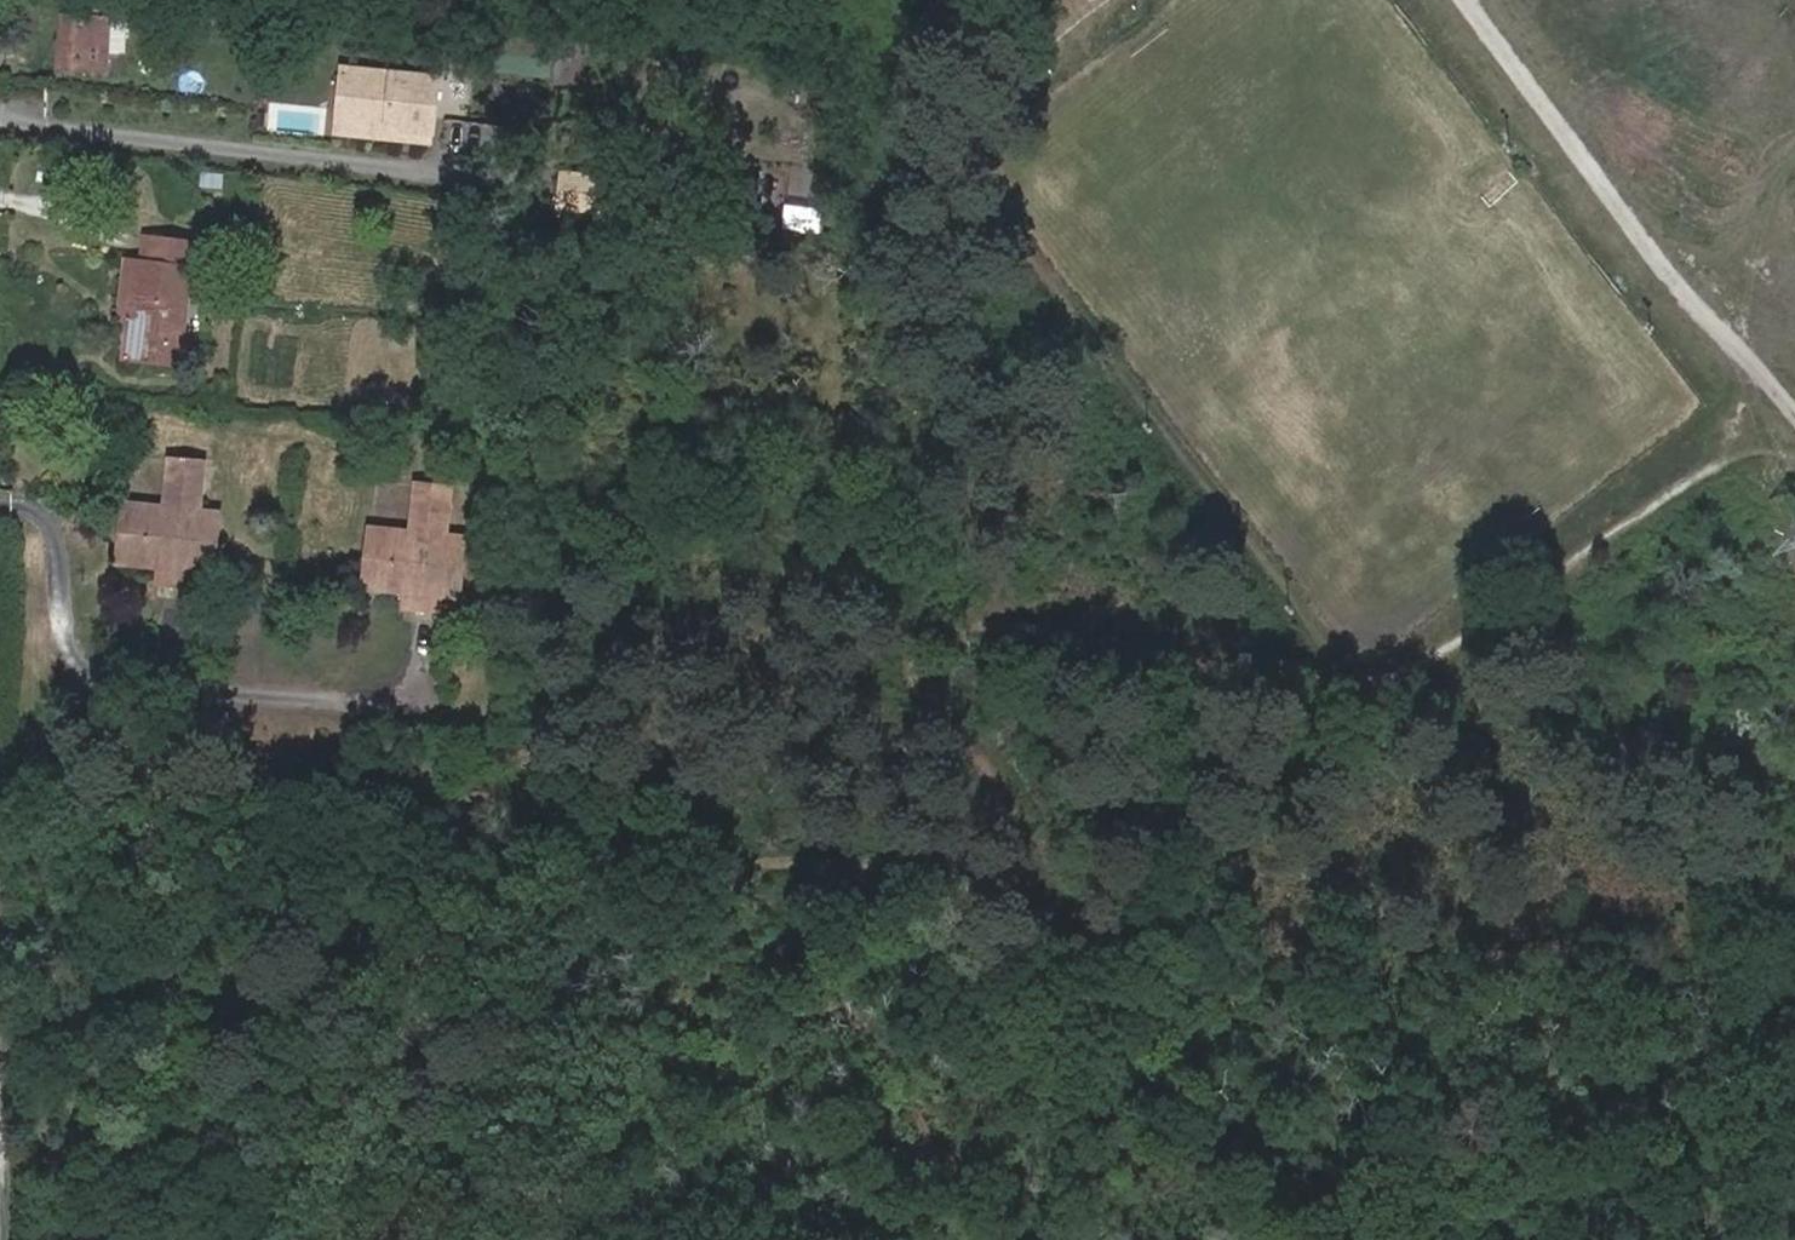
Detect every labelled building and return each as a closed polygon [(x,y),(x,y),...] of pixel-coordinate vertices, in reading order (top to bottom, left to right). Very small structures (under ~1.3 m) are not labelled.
[(62,17),(61,35),(86,37),(87,20),(62,17)] [(86,37),(61,35),(59,68),(101,71),(102,62),(85,61),(86,37)] [(439,77),(335,65),(327,137),(431,150),(439,77)] [(559,169),(557,212),(608,215),(610,173),(559,169)] [(179,365),(189,269),(139,262),(129,360),(179,365)] [(124,507),(118,559),(161,564),(174,565),(172,588),(190,590),(193,567),(214,570),(220,517),(198,515),(204,463),(172,459),(167,512),(124,507)] [(371,530),(365,583),(407,587),(420,589),(418,612),(437,614),(439,591),(461,593),(467,541),(445,539),(450,486),(418,483),(413,535),(371,530)] [(174,565),(161,564),(158,588),(172,588),(174,565)] [(407,587),(405,611),(418,612),(420,589),(407,587)]
